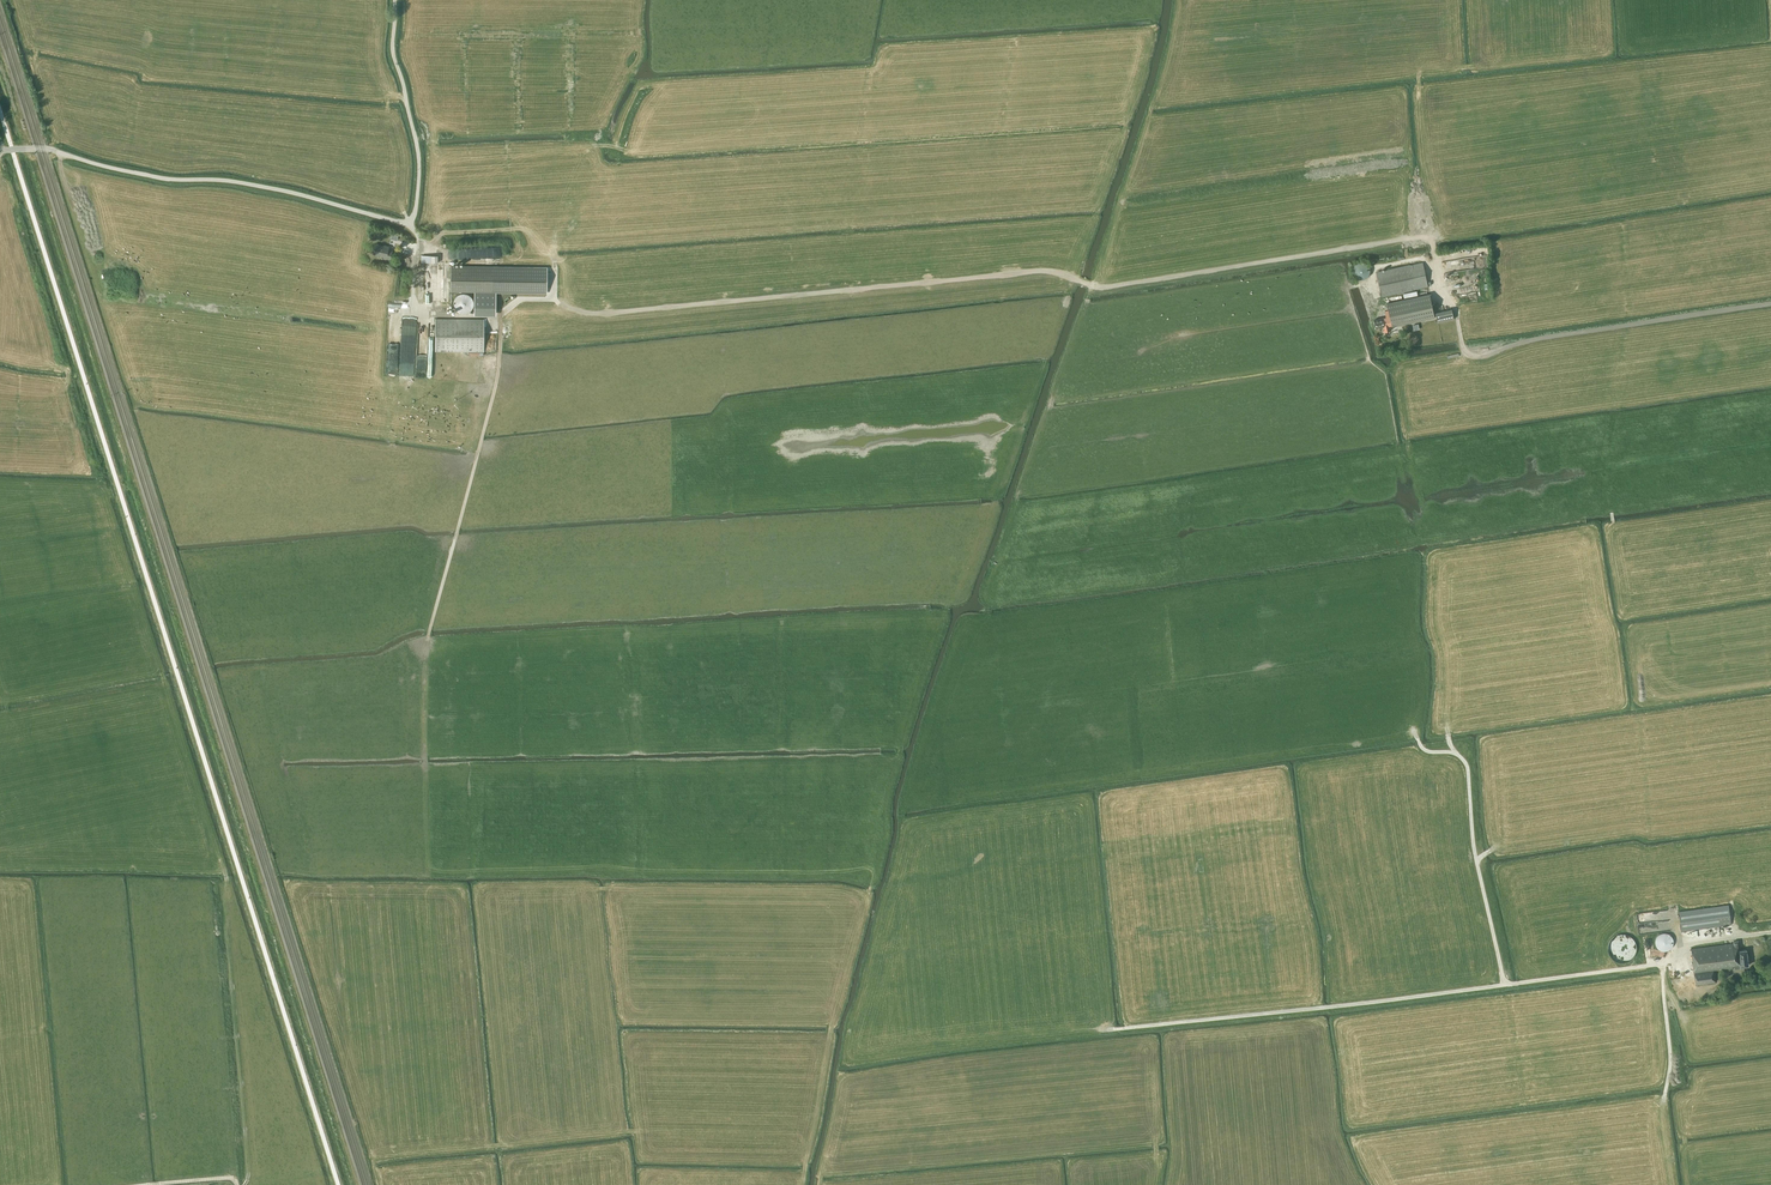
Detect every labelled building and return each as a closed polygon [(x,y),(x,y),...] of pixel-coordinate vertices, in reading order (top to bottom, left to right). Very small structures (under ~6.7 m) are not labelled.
[(384,246),(375,244),(373,254),(384,257),(383,259),(390,260),(392,250),(388,250),(389,246),(384,245),(384,246)] [(496,255),(504,255),(504,247),(495,247),(496,255)] [(1428,286),(1423,262),(1377,272),(1381,295),(1428,286)] [(547,268),(493,267),(451,265),(450,291),(474,292),(474,315),(496,315),(496,292),(547,294),(547,268)] [(1364,266),(1354,274),(1359,280),(1367,274),(1365,272),(1367,270),(1364,266)] [(454,299),(453,302),(453,304),(454,307),(455,309),(457,311),(458,312),(460,313),(462,313),(464,313),(466,313),(467,313),(470,311),(471,311),(471,310),(473,308),(474,305),(474,303),(474,301),(473,299),(472,297),(471,296),(469,294),(468,294),(465,293),(464,293),(463,293),(461,293),(459,294),(457,295),(455,297),(454,299)] [(1435,317),(1430,294),(1387,303),(1388,310),(1385,311),(1386,317),(1374,320),(1376,329),(1384,327),(1385,331),(1391,330),(1390,325),(1392,325),(1392,326),(1435,317)] [(1454,319),(1452,309),(1435,313),(1437,322),(1454,319)] [(484,319),(436,318),(435,351),(484,352),(484,319)] [(1731,924),(1729,905),(1679,911),(1681,931),(1731,924)] [(1657,933),(1658,950),(1672,949),(1671,932),(1657,933)] [(1613,935),(1610,958),(1628,960),(1629,955),(1633,956),(1636,937),(1613,935)] [(1739,947),(1738,940),(1733,941),(1734,943),(1691,948),(1696,984),(1715,982),(1714,970),(1732,968),(1732,965),(1735,965),(1735,968),(1740,967),(1740,966),(1748,965),(1746,949),(1739,950),(1738,947),(1739,947)]
